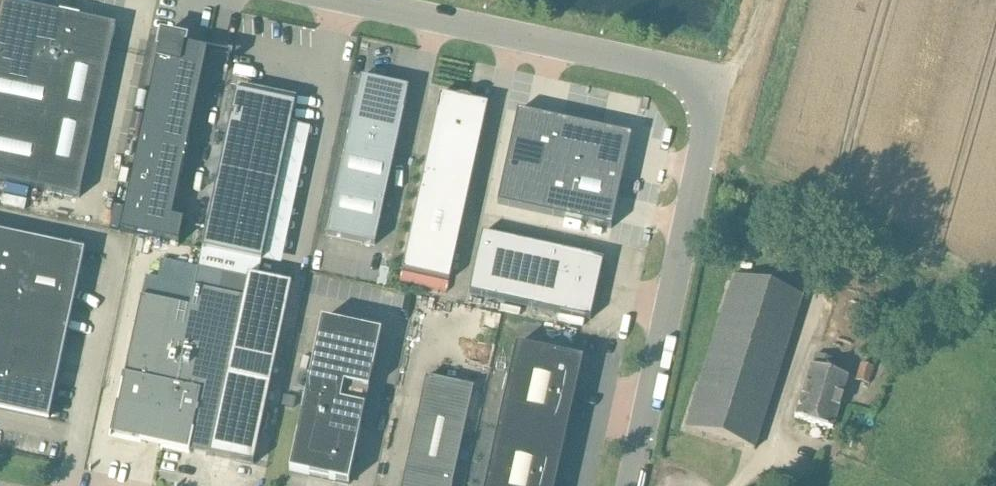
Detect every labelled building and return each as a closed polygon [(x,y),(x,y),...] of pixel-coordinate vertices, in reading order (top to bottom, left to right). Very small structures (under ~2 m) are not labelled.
[(0,9),(0,181),(33,188),(69,17),(1,2),(0,9)] [(69,17),(33,188),(80,198),(116,27),(69,17)] [(162,37),(120,232),(179,244),(183,222),(170,219),(206,52),(185,48),(187,42),(162,37)] [(358,92),(330,221),(327,236),(358,242),(374,246),(409,89),(361,78),(358,92)] [(236,94),(198,270),(248,280),(249,277),(257,279),(294,106),(236,94)] [(488,108),(440,97),(439,100),(440,100),(402,273),(449,284),(487,110),(488,108)] [(507,158),(497,204),(543,214),(553,168),(563,122),(517,112),(507,158)] [(563,122),(553,168),(621,183),(631,137),(563,122)] [(553,168),(543,214),(611,229),(621,183),(553,168)] [(48,421),(84,252),(0,234),(0,411),(48,421)] [(482,234),(469,294),(590,321),(604,260),(482,234)] [(141,298),(112,435),(211,457),(253,465),(271,387),(290,291),(197,272),(190,308),(141,298)] [(754,451),(803,298),(733,276),(731,281),(685,429),(744,448),(754,451)] [(349,485),(381,333),(321,321),(288,472),(349,485)] [(582,362),(516,348),(485,485),(554,485),(582,362)] [(848,378),(833,374),(837,361),(817,356),(814,367),(810,366),(794,417),(832,429),(848,378)] [(861,364),(855,380),(868,385),(874,368),(861,364)] [(473,391),(426,380),(404,478),(402,485),(452,485),(473,391)]
